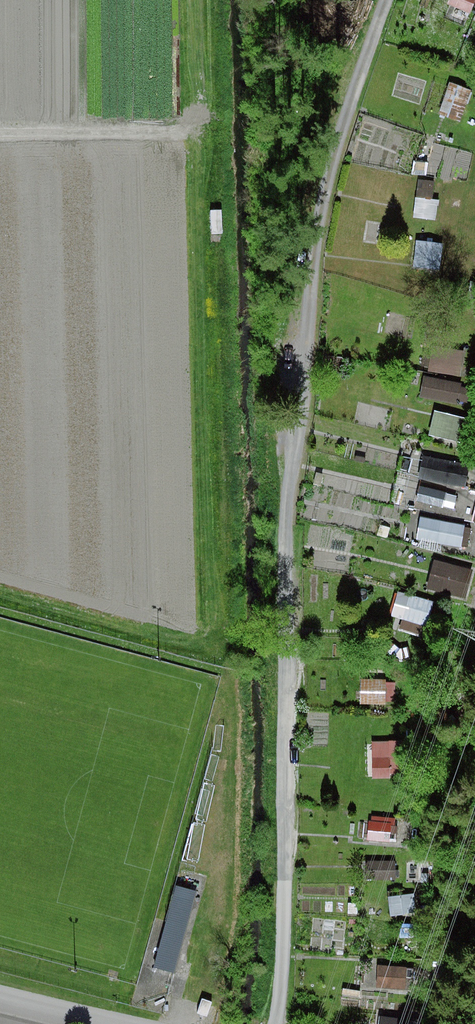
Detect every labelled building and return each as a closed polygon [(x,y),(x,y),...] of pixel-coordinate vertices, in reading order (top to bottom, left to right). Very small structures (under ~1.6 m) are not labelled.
[(436,213),(439,176),(421,174),(418,212),(436,213)] [(419,235),(418,261),(442,262),(443,236),(419,235)] [(427,371),(423,390),(464,398),(467,379),(427,371)] [(437,406),(433,429),(457,434),(462,410),(437,406)] [(428,447),(421,472),(467,485),(473,460),(428,447)] [(424,511),(419,536),(465,544),(469,519),(424,511)] [(430,581),(467,589),(474,563),(436,554),(430,581)] [(395,611),(430,618),(435,595),(400,587),(395,611)] [(364,673),(363,694),(380,695),(380,674),(364,673)] [(178,967),(200,886),(179,880),(156,961),(178,967)]
